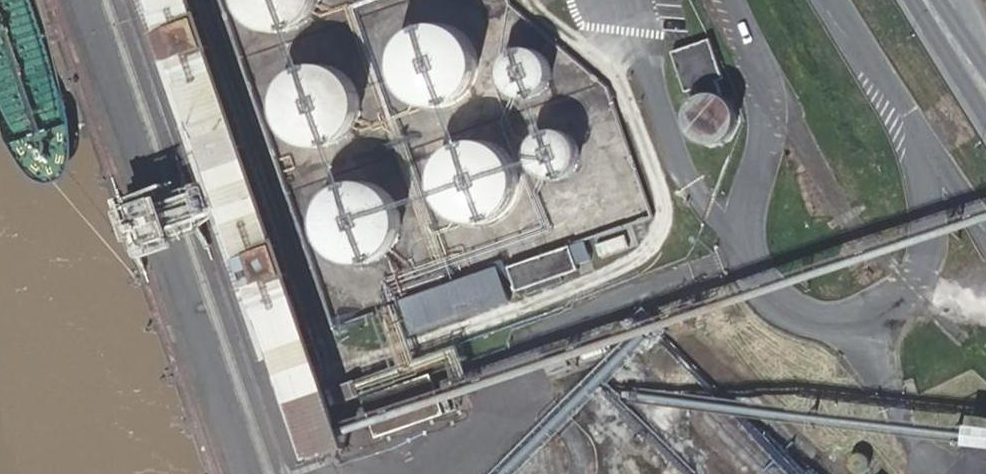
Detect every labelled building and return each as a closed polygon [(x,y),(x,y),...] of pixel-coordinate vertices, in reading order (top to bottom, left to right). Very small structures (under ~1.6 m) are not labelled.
[(283,34),(298,32),(312,25),(322,15),(328,1),(328,0),(244,0),(247,10),(256,22),(269,30),(283,34)] [(483,55),(478,43),(468,32),(455,26),(441,24),(428,26),(415,33),(406,43),(400,56),(399,70),(403,83),(410,95),(422,104),(435,108),(449,108),(462,104),(473,95),(481,83),(485,69),(483,55)] [(708,44),(678,56),(687,81),(718,70),(708,44)] [(533,98),(541,97),(548,94),(554,88),(558,81),(560,73),(559,65),(555,57),(549,51),(540,47),(531,46),(523,49),(515,54),(510,61),(508,70),(509,79),(512,86),(518,92),(525,97),(533,98)] [(337,148),(350,142),(361,132),(368,118),(369,104),(366,89),(359,78),(348,69),(336,64),(322,63),(309,66),(297,74),(288,84),(283,97),(283,111),(287,125),(296,137),(308,145),(322,149),(337,148)] [(732,99),(711,92),(695,100),(688,111),(690,131),(707,144),(726,142),(735,132),(740,115),(732,99)] [(560,180),(568,179),(575,176),(581,170),(585,163),(587,155),(586,147),(582,139),(576,132),(567,129),(558,128),(550,130),(542,135),(537,143),(535,152),(536,160),(539,168),(545,174),(552,178),(560,180)] [(524,205),(529,190),(528,175),(523,161),(513,150),(502,143),(488,140),(475,142),(462,147),(452,156),(445,168),(443,181),(444,195),(450,207),(459,217),(472,224),(487,227),(501,224),(514,216),(524,205)] [(372,271),(386,266),(397,258),(405,246),(409,232),(409,218),(403,205),(394,194),(381,187),(367,184),(353,186),(340,192),(330,202),(324,215),(322,229),(325,244),(333,256),(344,265),(357,270),(372,271)] [(515,287),(579,272),(573,246),(510,261),(515,287)] [(500,264),(400,296),(412,332),(511,300),(500,264)]
